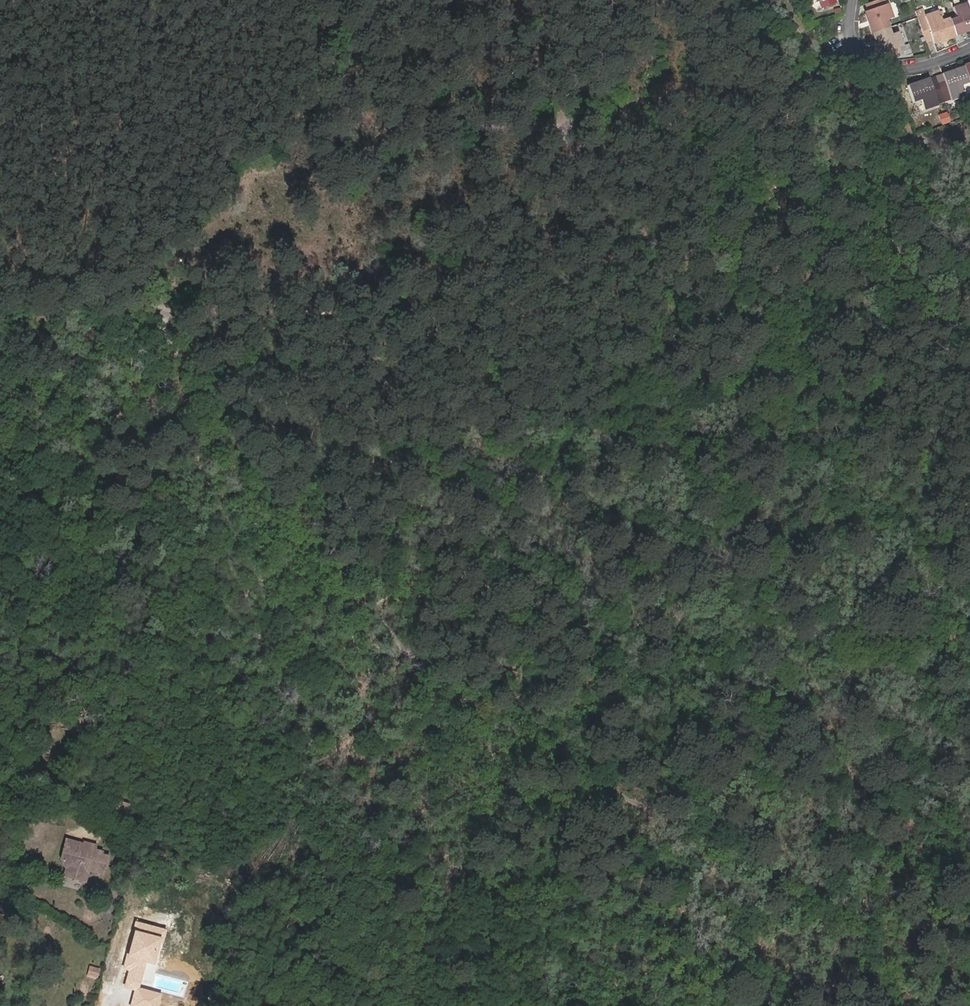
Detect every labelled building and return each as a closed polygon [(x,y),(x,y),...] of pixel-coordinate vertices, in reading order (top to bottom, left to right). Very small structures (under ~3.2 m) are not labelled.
[(815,3),(819,2),(821,9),(836,3),(835,0),(814,0),(815,3)] [(892,18),(888,5),(883,6),(881,0),(879,0),(866,4),(869,12),(865,13),(880,55),(883,53),(886,60),(901,55),(898,48),(902,47),(897,33),(890,36),(885,21),(892,18)] [(925,17),(918,19),(921,28),(925,43),(932,40),(934,44),(969,32),(969,4),(968,5),(967,3),(953,8),(957,17),(941,23),(938,13),(925,17)] [(915,102),(921,100),(924,110),(938,106),(934,95),(947,91),(951,101),(965,97),(961,86),(968,83),(968,82),(969,81),(969,64),(941,74),(942,76),(929,80),(928,79),(909,86),(907,86),(913,102),(915,102)] [(84,838),(84,840),(83,843),(77,842),(75,838),(66,835),(60,854),(65,865),(63,874),(84,879),(88,868),(103,871),(104,864),(106,864),(109,853),(102,851),(102,849),(95,847),(96,842),(84,838)] [(88,975),(100,977),(101,967),(90,965),(88,975)]
